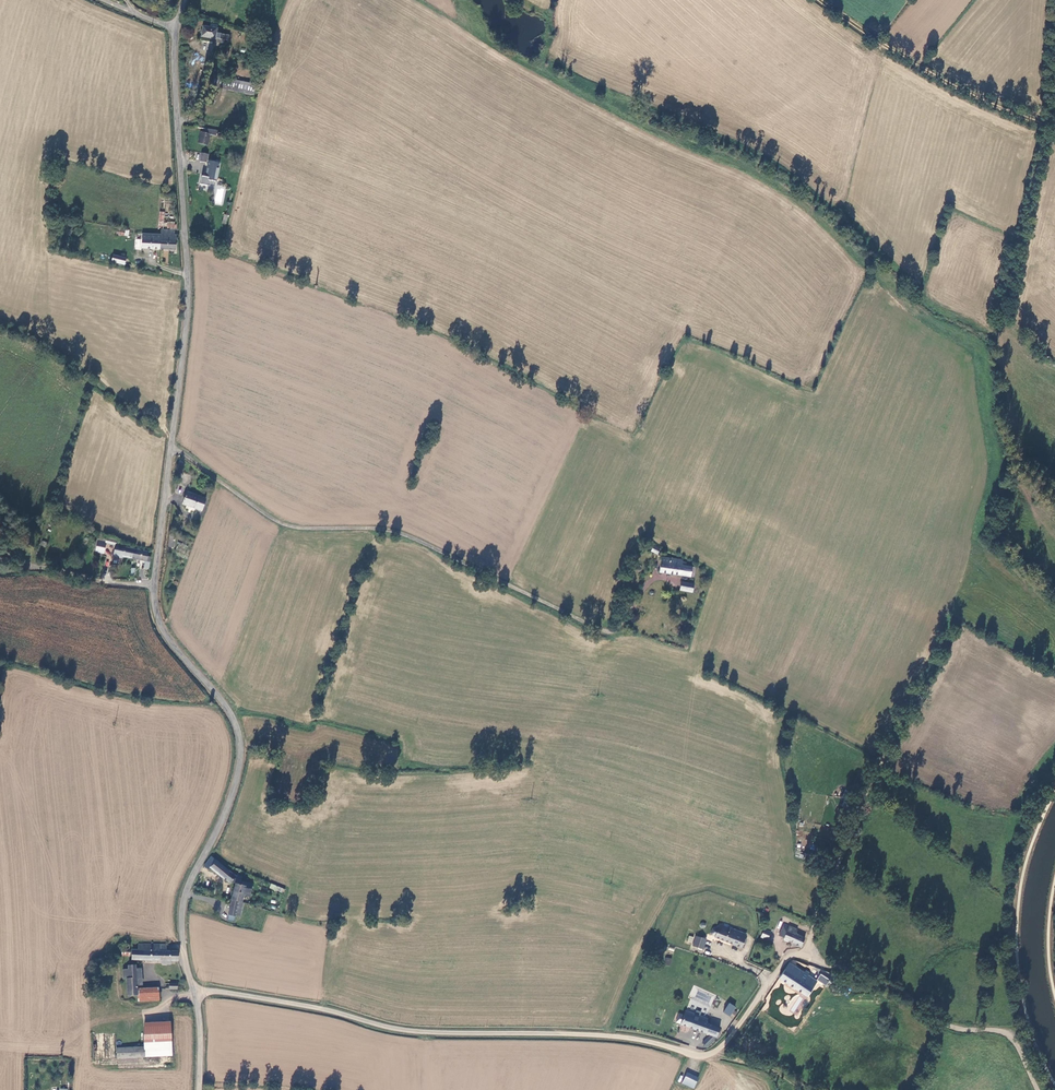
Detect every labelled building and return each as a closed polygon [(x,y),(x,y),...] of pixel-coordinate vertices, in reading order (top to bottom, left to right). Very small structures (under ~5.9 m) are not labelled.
[(228,40),(229,35),(220,34),(220,30),(216,30),(216,29),(202,27),(200,37),(209,39),(209,41),(216,42),(217,39),(228,40)] [(539,60),(536,65),(541,68),(544,63),(539,60)] [(258,86),(218,70),(214,84),(254,97),(258,86)] [(216,132),(204,129),(203,133),(201,132),(198,143),(207,146),(209,136),(215,137),(216,132)] [(208,155),(202,153),(199,162),(205,163),(208,155)] [(212,182),(217,164),(207,162),(203,177),(199,176),(197,183),(207,186),(208,181),(212,182)] [(162,235),(161,251),(175,252),(177,232),(174,232),(174,227),(167,227),(167,229),(163,229),(162,235)] [(145,250),(161,251),(162,235),(146,234),(145,250)] [(186,487),(190,474),(178,471),(174,484),(186,487)] [(205,497),(186,491),(182,504),(202,509),(205,497)] [(102,553),(105,543),(97,541),(95,552),(102,553)] [(126,556),(134,557),(136,547),(120,544),(117,556),(124,557),(126,556)] [(148,554),(149,549),(136,547),(134,557),(150,562),(151,555),(148,554)] [(658,573),(692,576),(694,567),(684,566),(684,563),(681,562),(682,561),(660,558),(658,573)] [(692,592),(694,584),(680,582),(679,591),(692,592)] [(799,854),(800,848),(797,847),(795,857),(803,858),(803,854),(799,854)] [(237,878),(212,856),(205,867),(208,870),(210,868),(231,885),(233,884),(236,884),(232,900),(244,903),(245,899),(250,900),(252,893),(249,893),(251,885),(241,884),(242,879),(239,876),(237,878)] [(241,919),(244,907),(243,906),(244,903),(232,900),(228,918),(236,920),(236,918),(241,919)] [(747,936),(725,926),(723,930),(719,929),(716,928),(714,929),(711,933),(712,935),(716,937),(715,937),(741,949),(745,940),(747,936)] [(805,939),(795,936),(797,930),(788,927),(788,929),(783,927),(779,939),(789,943),(790,942),(791,942),(790,944),(802,948),(805,939)] [(768,939),(770,933),(762,931),(761,938),(768,939)] [(703,948),(706,938),(696,935),(693,944),(703,948)] [(178,952),(165,951),(165,945),(138,944),(138,950),(132,950),(132,960),(177,962),(178,952)] [(129,955),(130,947),(122,946),(122,954),(129,955)] [(789,963),(778,979),(806,998),(807,997),(816,983),(817,982),(809,977),(811,973),(806,970),(804,973),(789,963)] [(127,969),(122,968),(122,979),(126,978),(127,996),(133,996),(136,996),(136,989),(136,985),(135,967),(135,964),(127,964),(127,969)] [(817,980),(825,985),(830,979),(821,973),(817,980)] [(816,983),(807,997),(815,1002),(824,987),(816,983)] [(158,1001),(158,987),(136,989),(136,996),(133,996),(134,1003),(158,1001)] [(729,1002),(723,1012),(730,1017),(736,1007),(729,1002)] [(684,1008),(678,1022),(692,1028),(709,1034),(701,1044),(703,1047),(713,1037),(715,1031),(717,1029),(717,1026),(704,1021),(706,1016),(684,1008)] [(171,1055),(168,1024),(142,1027),(143,1047),(144,1057),(171,1055)] [(116,1059),(144,1057),(143,1047),(115,1049),(116,1059)] [(682,1084),(695,1089),(699,1077),(686,1073),(682,1084)]
